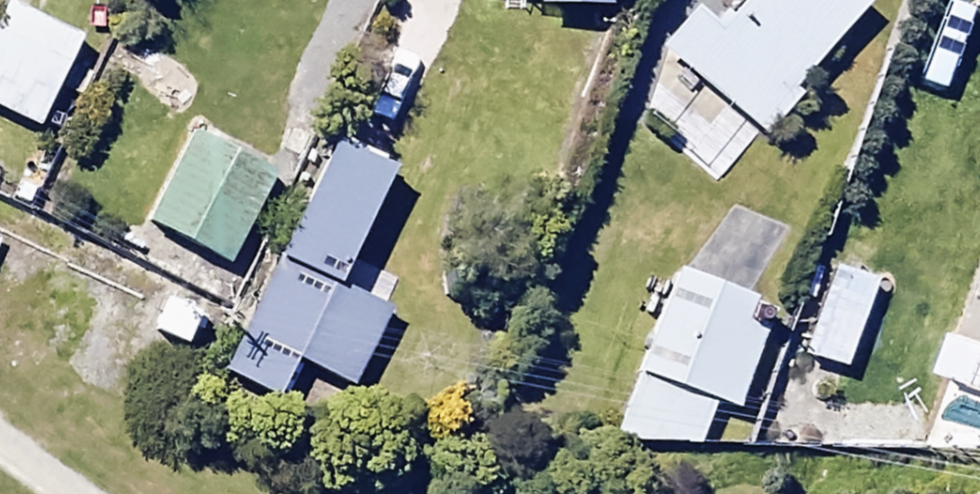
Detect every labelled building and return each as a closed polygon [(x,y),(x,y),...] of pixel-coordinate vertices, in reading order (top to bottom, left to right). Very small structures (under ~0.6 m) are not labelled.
[(738,20),(712,0),(700,0),(662,50),(770,132),(870,0),(754,0),(738,20)] [(8,2),(0,21),(0,106),(42,125),(83,37),(8,2)] [(267,168),(186,130),(143,222),(223,260),(267,168)] [(397,167),(333,136),(223,365),(284,395),(303,354),(357,380),(392,307),(342,283),(397,167)] [(878,283),(833,264),(798,349),(844,368),(878,283)] [(774,304),(672,271),(617,438),(701,441),(714,402),(741,403),(774,304)] [(206,313),(163,291),(145,328),(188,349),(206,313)] [(979,444),(979,343),(951,334),(918,443),(979,444)]
